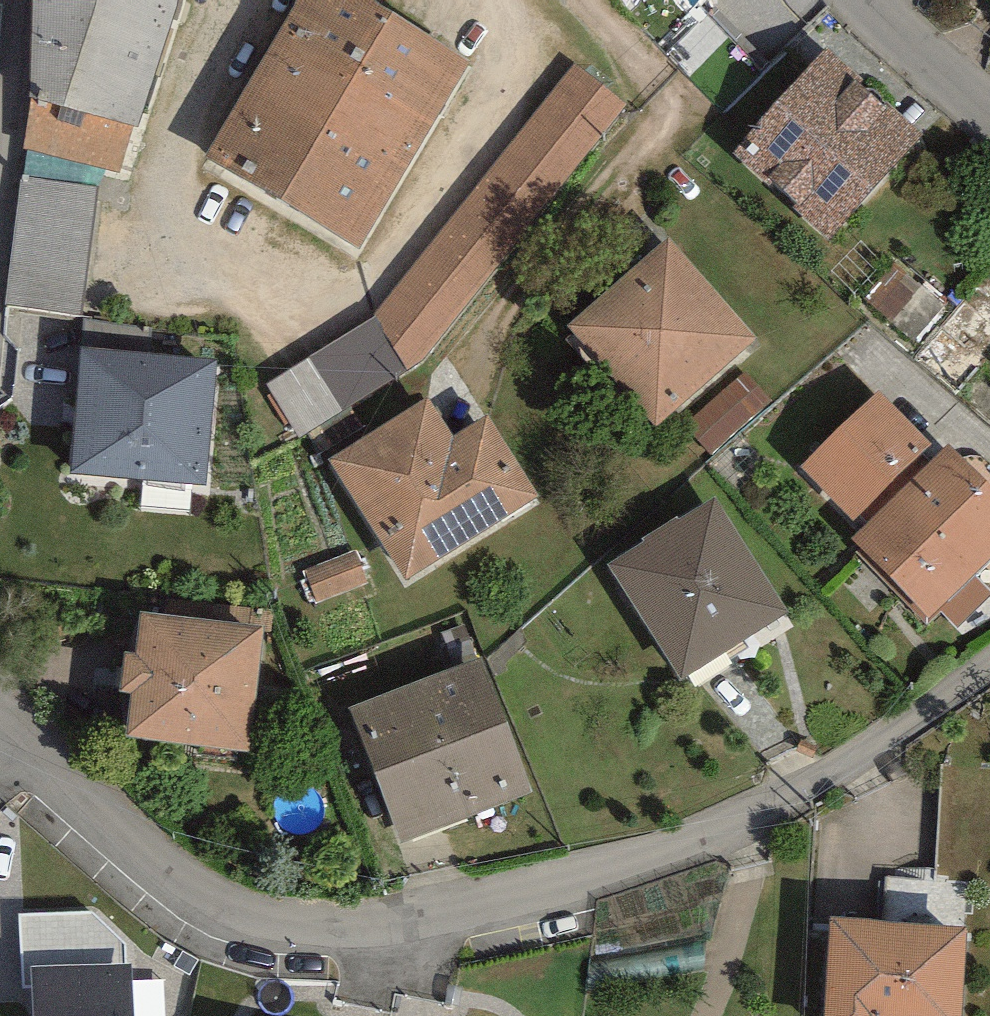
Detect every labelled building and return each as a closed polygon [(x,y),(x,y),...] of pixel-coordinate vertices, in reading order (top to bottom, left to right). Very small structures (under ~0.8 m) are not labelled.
[(358,0),(325,0),(227,164),(372,251),(479,72),(358,0)] [(918,149),(827,62),(739,153),(830,240),(918,149)] [(631,118),(577,74),(361,337),(414,381),(631,118)] [(17,320),(92,322),(96,191),(21,189),(17,320)] [(683,258),(586,344),(674,441),(770,355),(683,258)] [(233,377),(97,364),(86,473),(222,486),(233,377)] [(892,403),(820,477),(948,626),(989,580),(989,492),(892,403)] [(440,420),(349,478),(424,593),(558,507),(504,425),(462,452),(440,420)] [(793,619),(723,518),(624,586),(693,687),(793,619)] [(365,559),(311,570),(317,601),(371,590),(365,559)] [(279,651),(158,635),(144,739),(265,755),(279,651)] [(490,677),(360,728),(411,856),(541,804),(490,677)] [(799,922),(792,1015),(930,1015),(937,932),(799,922)] [(32,976),(33,1015),(134,1015),(133,973),(32,976)]
